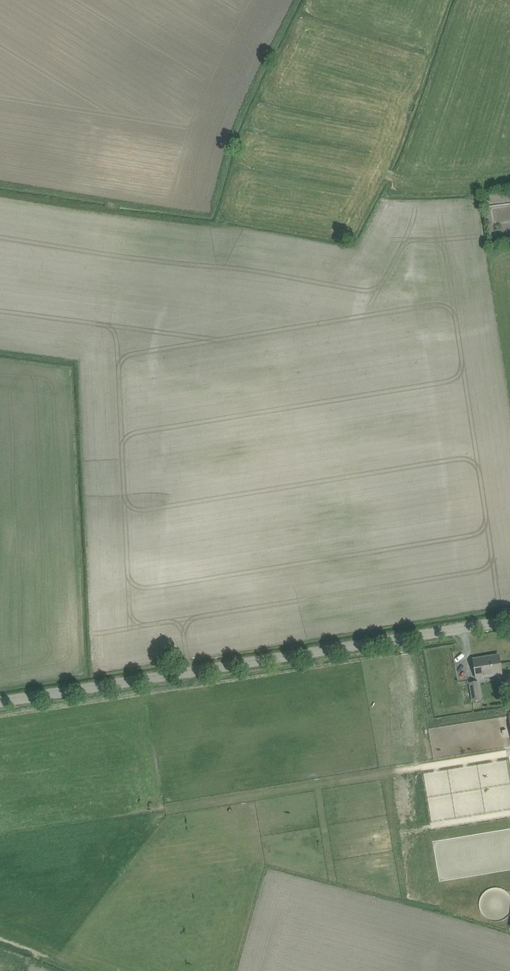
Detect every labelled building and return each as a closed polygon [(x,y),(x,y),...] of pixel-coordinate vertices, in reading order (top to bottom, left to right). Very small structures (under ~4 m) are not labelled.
[(474,661),(475,671),(477,678),(502,674),(499,654),(487,656),(487,658),(474,661)] [(472,701),(479,700),(481,699),(478,682),(469,683),(472,701)]
